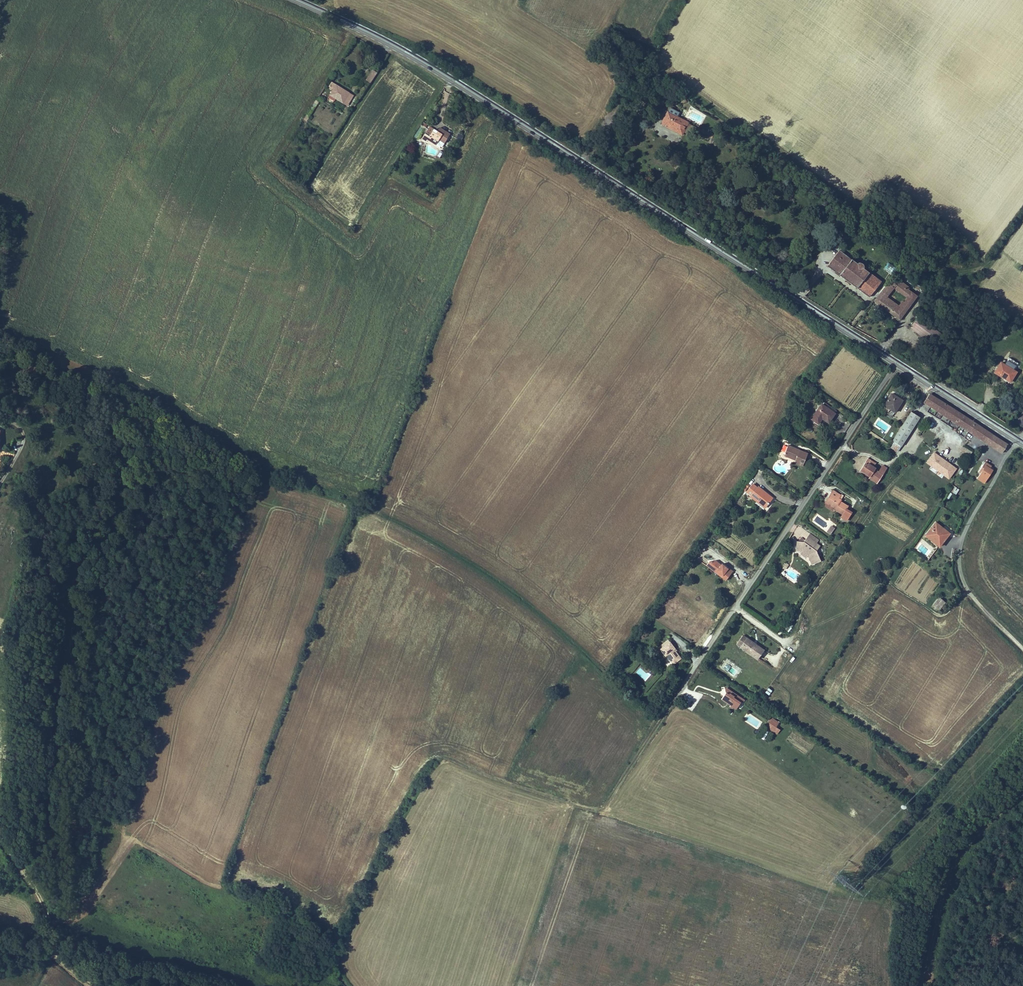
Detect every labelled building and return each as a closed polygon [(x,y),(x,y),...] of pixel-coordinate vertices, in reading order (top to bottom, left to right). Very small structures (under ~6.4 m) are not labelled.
[(368,80),(374,70),(370,67),(364,77),(368,80)] [(356,91),(333,78),(331,82),(335,85),(331,92),(349,102),(356,91)] [(323,96),(319,94),(306,117),(310,119),(323,96)] [(680,127),(685,118),(673,112),(675,108),(667,103),(659,118),(668,123),(667,125),(678,131),(680,127)] [(689,121),(685,118),(680,127),(684,129),(689,121)] [(429,123),(421,136),(425,138),(426,137),(435,142),(438,137),(445,141),(450,130),(439,124),(437,128),(429,123)] [(826,265),(869,294),(879,280),(862,268),(863,266),(863,265),(863,264),(862,263),(861,262),(860,262),(858,262),(857,262),(856,263),(836,250),(826,265)] [(887,263),(883,269),(890,274),(894,267),(887,263)] [(916,295),(909,290),(906,294),(903,299),(901,297),(897,303),(884,294),(891,284),(898,289),(902,284),(897,281),(885,282),(880,290),(881,292),(876,299),(901,317),(916,295)] [(909,290),(902,284),(898,289),(906,294),(909,290)] [(917,330),(924,319),(919,315),(912,326),(917,330)] [(935,326),(924,319),(917,330),(936,343),(946,329),(937,322),(935,326)] [(1013,372),(998,363),(991,373),(1007,382),(1013,372)] [(889,391),(881,404),(884,406),(883,409),(891,414),(899,398),(889,391)] [(941,414),(948,405),(933,395),(927,405),(941,414)] [(982,412),(985,405),(980,402),(977,409),(982,412)] [(821,403),(810,419),(818,424),(820,421),(827,425),(835,413),(821,403)] [(884,406),(881,404),(877,410),(889,417),(891,414),(883,409),(884,406)] [(979,426),(948,405),(941,414),(973,435),(979,426)] [(1010,430),(1016,435),(1022,424),(1022,410),(1010,430)] [(908,412),(896,432),(905,437),(917,417),(908,412)] [(994,436),(979,426),(973,435),(988,445),(994,436)] [(905,437),(896,432),(890,441),(899,447),(905,437)] [(1005,443),(994,436),(988,445),(998,453),(1005,443)] [(806,452),(787,445),(782,456),(793,460),(792,462),(800,466),(806,452)] [(956,468),(934,452),(926,463),(949,479),(956,468)] [(874,461),(866,456),(858,468),(868,474),(867,476),(875,481),(881,472),(873,467),(874,465),(872,464),(874,461)] [(992,466),(986,462),(983,465),(980,463),(974,470),(978,472),(974,479),(980,483),(992,466)] [(747,498),(753,503),(754,501),(763,507),(770,498),(756,487),(754,488),(750,485),(744,493),(748,496),(747,498)] [(839,493),(831,488),(824,500),(834,506),(833,507),(840,512),(838,516),(844,519),(849,510),(844,507),(846,504),(839,499),(840,497),(837,496),(839,493)] [(834,506),(824,500),(822,503),(832,509),(833,507),(834,506)] [(763,507),(754,501),(753,503),(761,509),(763,507)] [(946,531),(932,521),(922,534),(936,545),(946,531)] [(830,535),(834,528),(830,526),(826,533),(830,535)] [(806,535),(804,539),(803,540),(797,539),(794,539),(793,549),(800,550),(808,554),(812,564),(820,560),(816,550),(819,544),(806,535)] [(715,562),(708,562),(704,567),(724,581),(731,570),(726,567),(726,568),(720,563),(719,564),(715,562)] [(937,612),(945,603),(939,597),(931,606),(937,612)] [(783,629),(788,632),(793,625),(788,622),(783,629)] [(739,646),(746,637),(743,635),(736,644),(739,646)] [(670,643),(665,637),(655,645),(664,656),(665,655),(673,664),(680,658),(670,647),(668,645),(670,643)] [(763,649),(746,637),(739,646),(757,658),(763,649)] [(723,691),(721,694),(730,701),(730,702),(733,704),(734,703),(737,705),(741,698),(744,698),(743,696),(727,685),(724,686),(725,688),(729,690),(727,693),(723,691)] [(779,719),(773,715),(770,719),(776,723),(779,719)] [(776,723),(770,719),(770,725),(775,729),(778,725),(776,723)]
